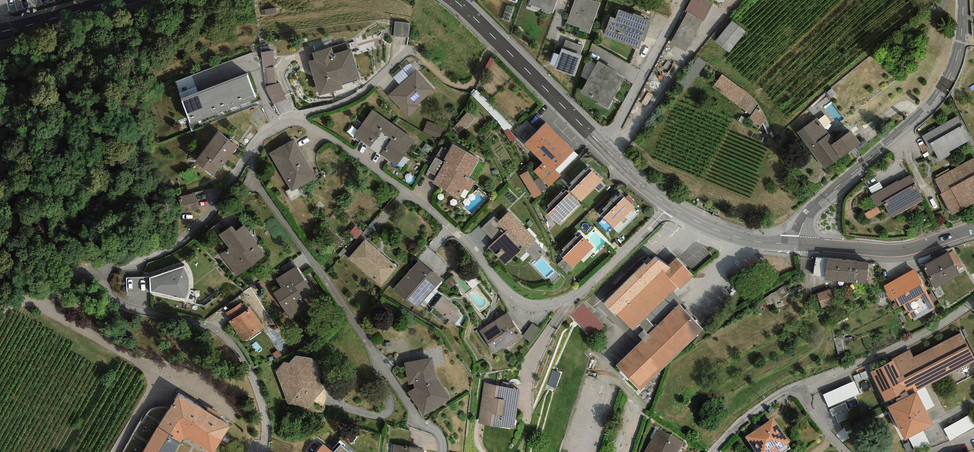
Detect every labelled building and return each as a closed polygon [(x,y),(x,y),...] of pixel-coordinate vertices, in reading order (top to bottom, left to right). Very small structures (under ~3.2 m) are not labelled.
[(542,9),(542,11),(550,14),(550,12),(552,13),(557,0),(531,0),(529,4),(542,9)] [(567,23),(580,28),(579,30),(589,34),(600,3),(592,0),(575,0),(567,23)] [(685,11),(704,21),(713,3),(708,0),(691,0),(685,11)] [(633,15),(618,9),(615,18),(611,17),(603,36),(639,49),(642,41),(644,42),(652,21),(643,18),(644,17),(633,13),(633,15)] [(703,22),(687,13),(670,44),(686,53),(703,22)] [(729,50),(747,30),(733,18),(715,38),(729,50)] [(410,22),(395,21),(394,36),(409,37),(410,22)] [(566,40),(563,49),(580,55),(583,47),(566,40)] [(333,54),(332,47),(312,53),(315,60),(309,62),(319,96),(343,89),(342,84),(360,78),(351,48),(333,54)] [(563,49),(562,49),(554,70),(574,77),(582,55),(580,55),(563,49)] [(273,50),(261,52),(263,68),(274,67),(275,66),(273,50)] [(625,78),(617,73),(618,72),(598,61),(580,93),(607,108),(625,78)] [(276,83),(274,67),(263,68),(266,87),(276,83)] [(434,90),(415,70),(388,95),(408,117),(419,106),(418,104),(434,90)] [(247,74),(229,81),(239,106),(257,99),(247,74)] [(748,93),(722,74),(713,87),(751,115),(749,118),(760,127),(766,120),(755,99),(748,93)] [(229,81),(214,87),(223,112),(239,106),(229,81)] [(279,82),(276,83),(266,87),(273,105),(286,99),(279,82)] [(214,87),(199,92),(208,117),(223,112),(214,87)] [(208,117),(199,92),(181,99),(190,124),(208,117)] [(415,140),(372,110),(354,135),(397,166),(415,140)] [(475,118),(467,112),(458,123),(452,128),(458,134),(465,128),(467,130),(475,118)] [(922,136),(930,151),(933,150),(939,161),(951,154),(950,151),(971,140),(958,116),(922,136)] [(816,117),(797,132),(825,169),(860,143),(851,130),(835,142),(816,117)] [(444,128),(427,121),(423,131),(440,138),(444,128)] [(574,151),(546,123),(524,145),(542,163),(534,171),(540,177),(542,180),(549,187),(561,176),(555,170),(574,151)] [(516,139),(508,128),(503,132),(511,143),(516,139)] [(238,147),(218,132),(195,162),(214,176),(219,169),(221,170),(238,147)] [(294,139),(270,153),(292,192),(316,178),(294,139)] [(475,161),(449,148),(430,187),(463,203),(474,183),(466,179),(475,161)] [(427,168),(435,172),(443,158),(436,154),(427,168)] [(942,193),(940,195),(952,216),(973,204),(973,158),(934,179),(942,193)] [(602,181),(589,167),(586,171),(584,169),(570,183),(572,185),(568,188),(581,202),(602,181)] [(528,171),(520,176),(534,199),(542,194),(540,192),(534,181),(528,171)] [(924,199),(910,175),(898,182),(897,180),(870,196),(876,207),(883,203),(891,218),(924,199)] [(540,177),(534,181),(540,192),(547,188),(542,180),(540,177)] [(184,210),(199,206),(195,190),(180,193),(184,210)] [(580,203),(567,190),(563,193),(562,192),(547,206),(549,208),(546,211),(559,224),(580,203)] [(635,207),(622,194),(618,197),(616,196),(602,210),(604,212),(600,215),(613,228),(635,207)] [(536,240),(509,211),(498,221),(497,222),(505,231),(494,242),(488,247),(505,265),(516,255),(519,259),(527,252),(536,261),(545,253),(535,241),(536,240)] [(498,221),(494,217),(481,229),(494,242),(505,231),(497,222),(498,221)] [(266,256),(243,225),(236,231),(232,226),(219,235),(229,248),(220,254),(237,277),(266,256)] [(594,247),(581,234),(577,238),(576,236),(562,250),(563,251),(560,255),(563,259),(558,264),(567,274),(594,247)] [(395,268),(363,242),(349,260),(380,286),(395,268)] [(953,251),(949,253),(958,269),(962,267),(953,251)] [(949,253),(948,252),(922,266),(935,289),(960,275),(958,269),(949,253)] [(644,263),(603,304),(616,316),(617,315),(633,331),(634,330),(672,292),(677,287),(679,289),(693,275),(676,258),(667,267),(656,256),(647,265),(644,263)] [(845,282),(847,261),(827,258),(815,257),(813,277),(824,278),(824,280),(845,282)] [(441,278),(420,260),(395,288),(416,306),(441,278)] [(868,263),(847,261),(845,282),(854,283),(854,282),(866,283),(868,263)] [(185,266),(150,278),(150,292),(186,300),(187,299),(189,297),(190,293),(190,289),(190,286),(190,282),(189,277),(188,275),(186,270),(185,266)] [(282,288),(273,293),(291,321),(309,309),(302,298),(312,292),(295,267),(276,279),(282,288)] [(935,306),(914,269),(883,286),(891,301),(896,299),(900,307),(903,305),(911,319),(935,306)] [(830,289),(817,293),(821,308),(835,304),(830,289)] [(683,302),(672,292),(634,330),(642,340),(679,304),(680,305),(683,302)] [(457,311),(441,299),(433,309),(457,328),(464,319),(456,313),(457,311)] [(593,335),(606,322),(583,300),(571,313),(593,335)] [(225,313),(230,320),(246,310),(241,303),(225,313)] [(640,390),(704,330),(680,305),(679,304),(642,340),(616,365),(640,390)] [(263,328),(249,307),(246,310),(230,320),(229,321),(243,342),(263,328)] [(523,337),(507,313),(479,330),(495,355),(523,337)] [(540,329),(532,323),(523,336),(531,343),(540,329)] [(910,350),(893,359),(894,361),(870,373),(885,402),(907,391),(908,394),(973,362),(973,358),(962,333),(914,357),(910,350)] [(284,361),(276,372),(287,403),(308,407),(324,390),(312,358),(296,355),(288,363),(284,361)] [(436,376),(432,358),(404,363),(409,385),(413,384),(414,388),(407,393),(424,416),(451,399),(436,376)] [(823,391),(829,404),(860,391),(855,378),(823,391)] [(514,428),(520,390),(484,383),(478,424),(514,428)] [(917,393),(888,407),(905,440),(933,426),(917,393)] [(229,426),(178,395),(144,451),(175,451),(184,437),(209,451),(214,451),(229,426)] [(943,429),(950,441),(973,427),(973,422),(970,414),(943,429)] [(745,437),(756,451),(775,451),(790,442),(773,418),(745,437)] [(657,429),(644,451),(678,451),(683,443),(657,429)]
